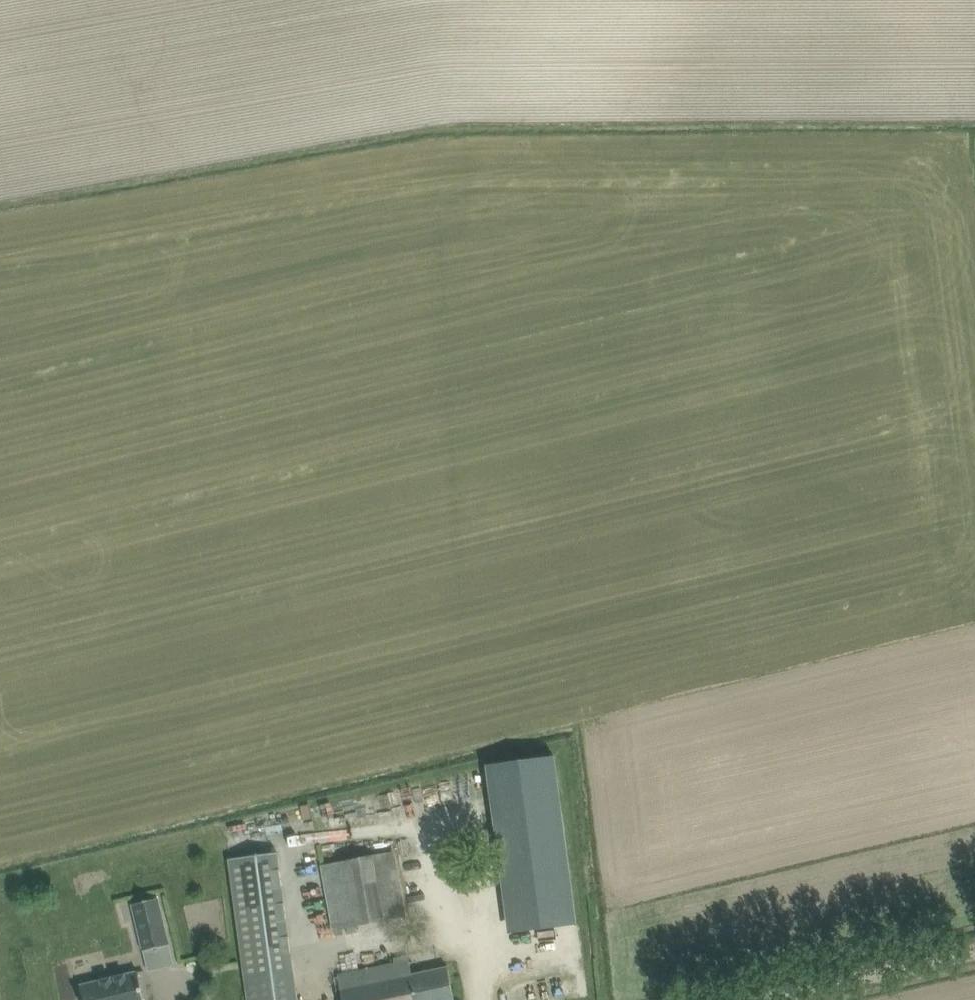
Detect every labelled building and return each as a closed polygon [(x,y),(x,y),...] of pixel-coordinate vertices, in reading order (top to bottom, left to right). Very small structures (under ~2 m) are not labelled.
[(557,759),(487,768),(510,937),(579,927),(557,759)] [(248,999),(297,999),(278,853),(229,859),(248,999)] [(397,853),(321,866),(332,932),(408,919),(397,853)] [(170,946),(158,898),(132,904),(144,952),(170,946)] [(343,999),(455,999),(448,968),(413,976),(412,975),(408,955),(394,958),(395,963),(338,975),(343,999)] [(138,972),(80,985),(81,989),(77,990),(80,999),(145,999),(138,972)]
